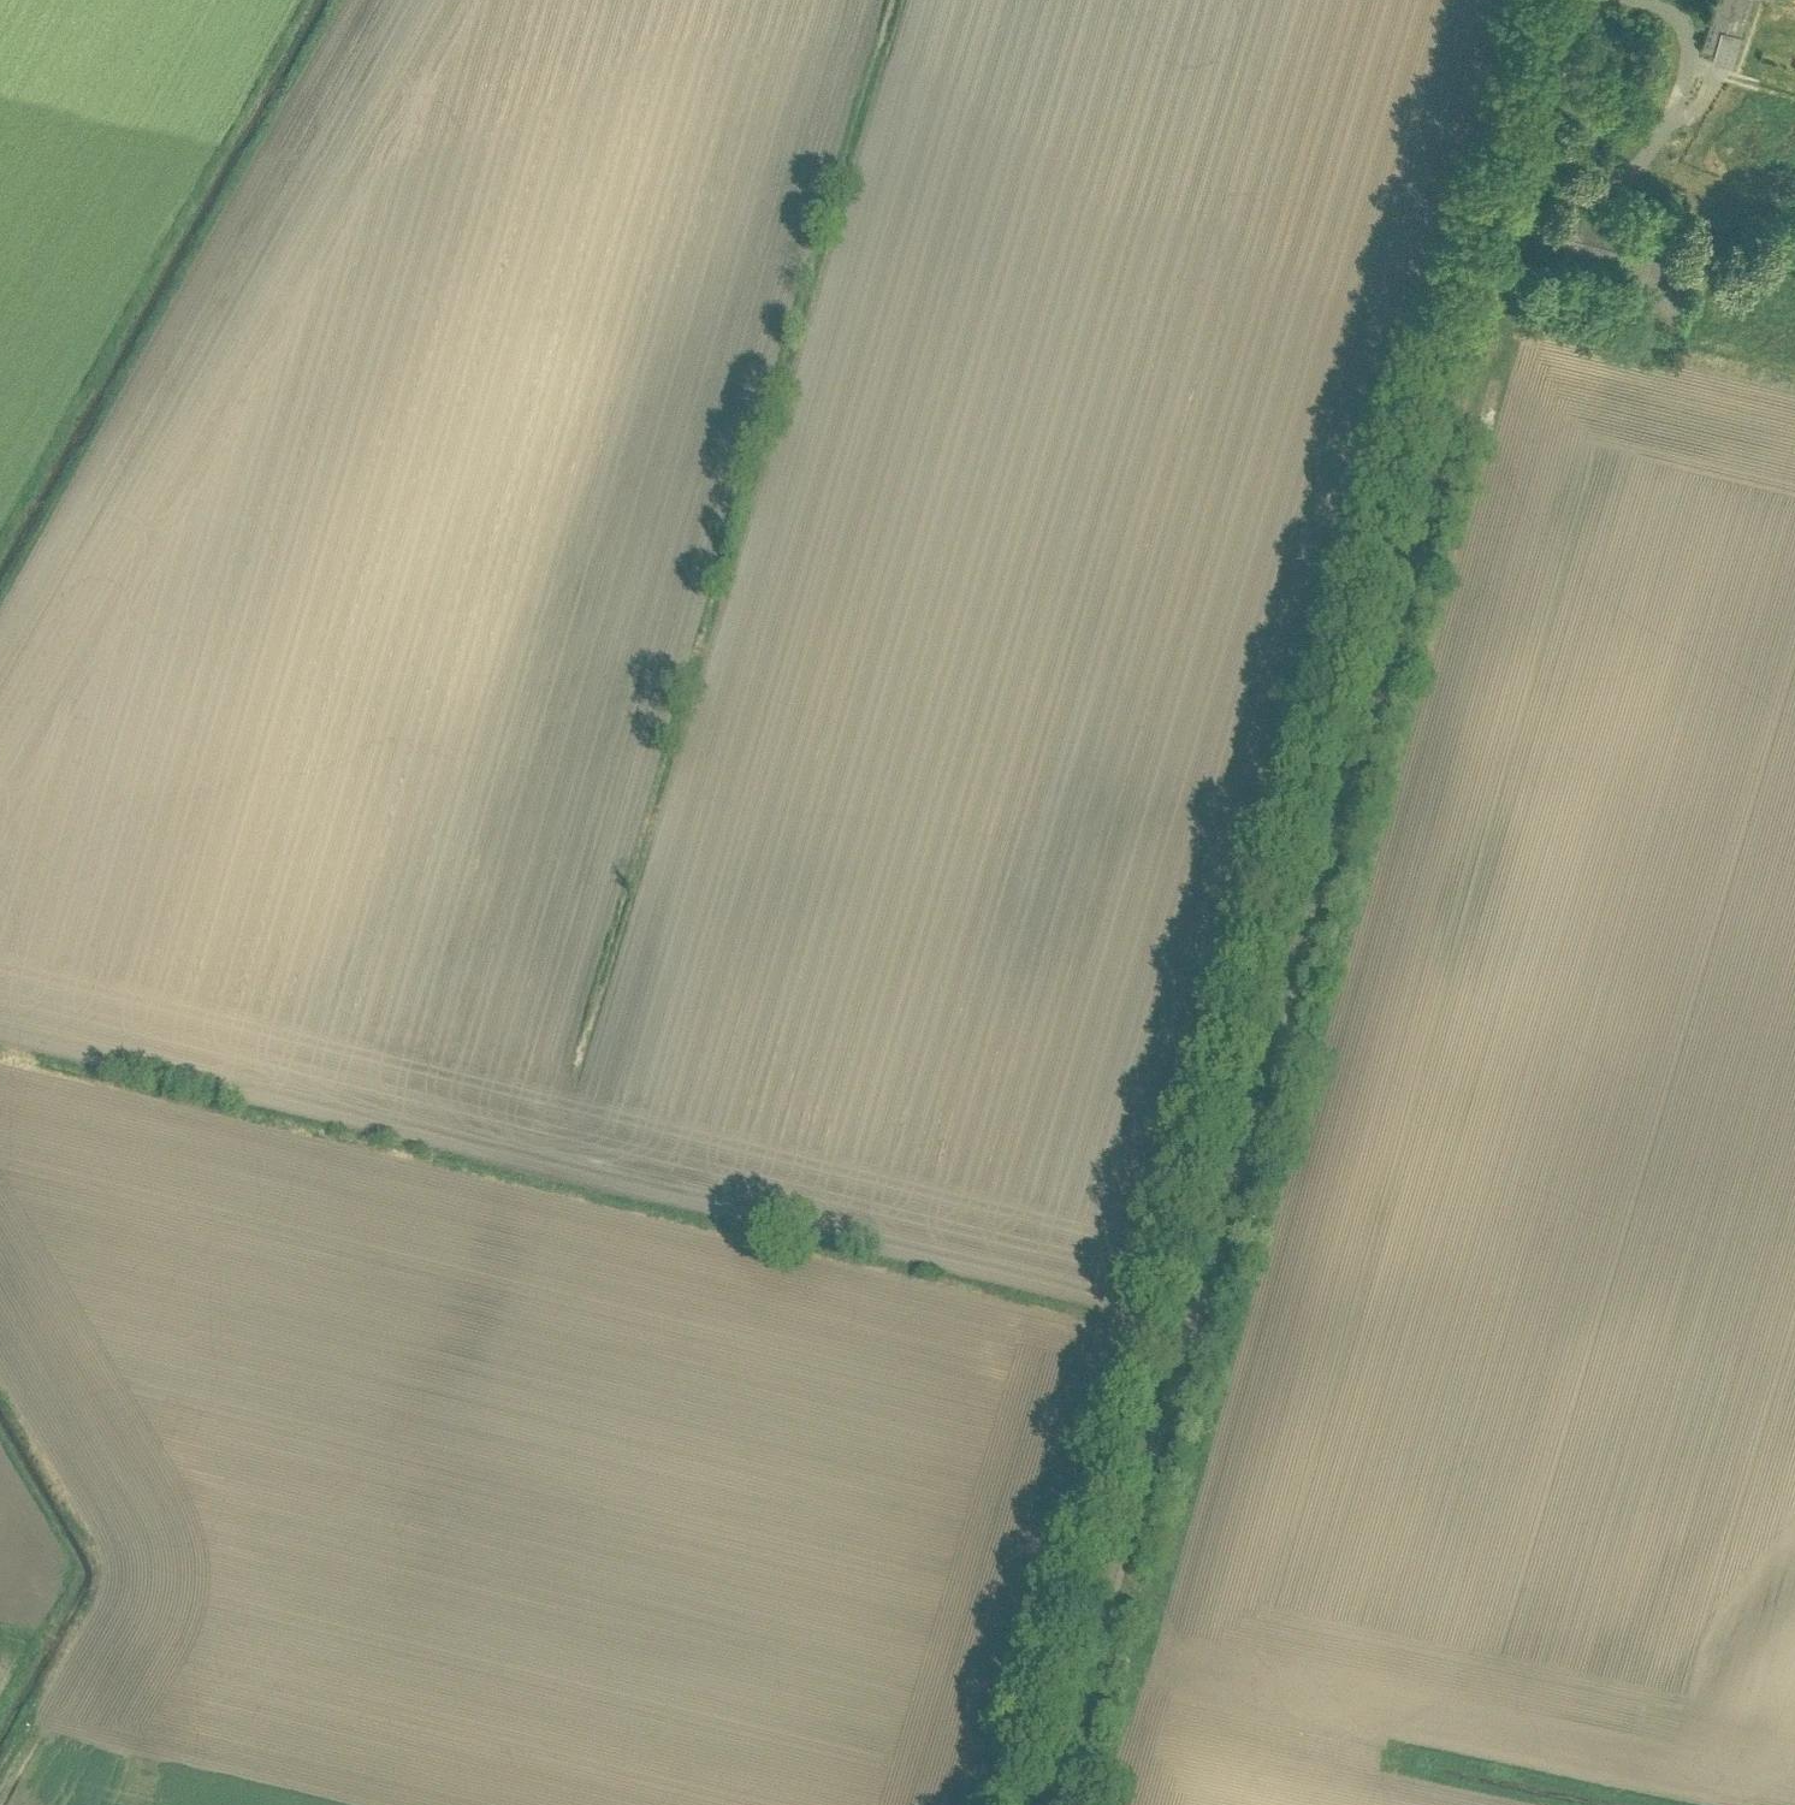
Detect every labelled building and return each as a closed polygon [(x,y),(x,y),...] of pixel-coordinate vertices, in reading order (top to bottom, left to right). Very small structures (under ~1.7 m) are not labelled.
[(1689,127),(1794,160),(1794,47),(1738,29),(1747,0),(1715,0),(1702,40),(1716,45),(1689,127)]
